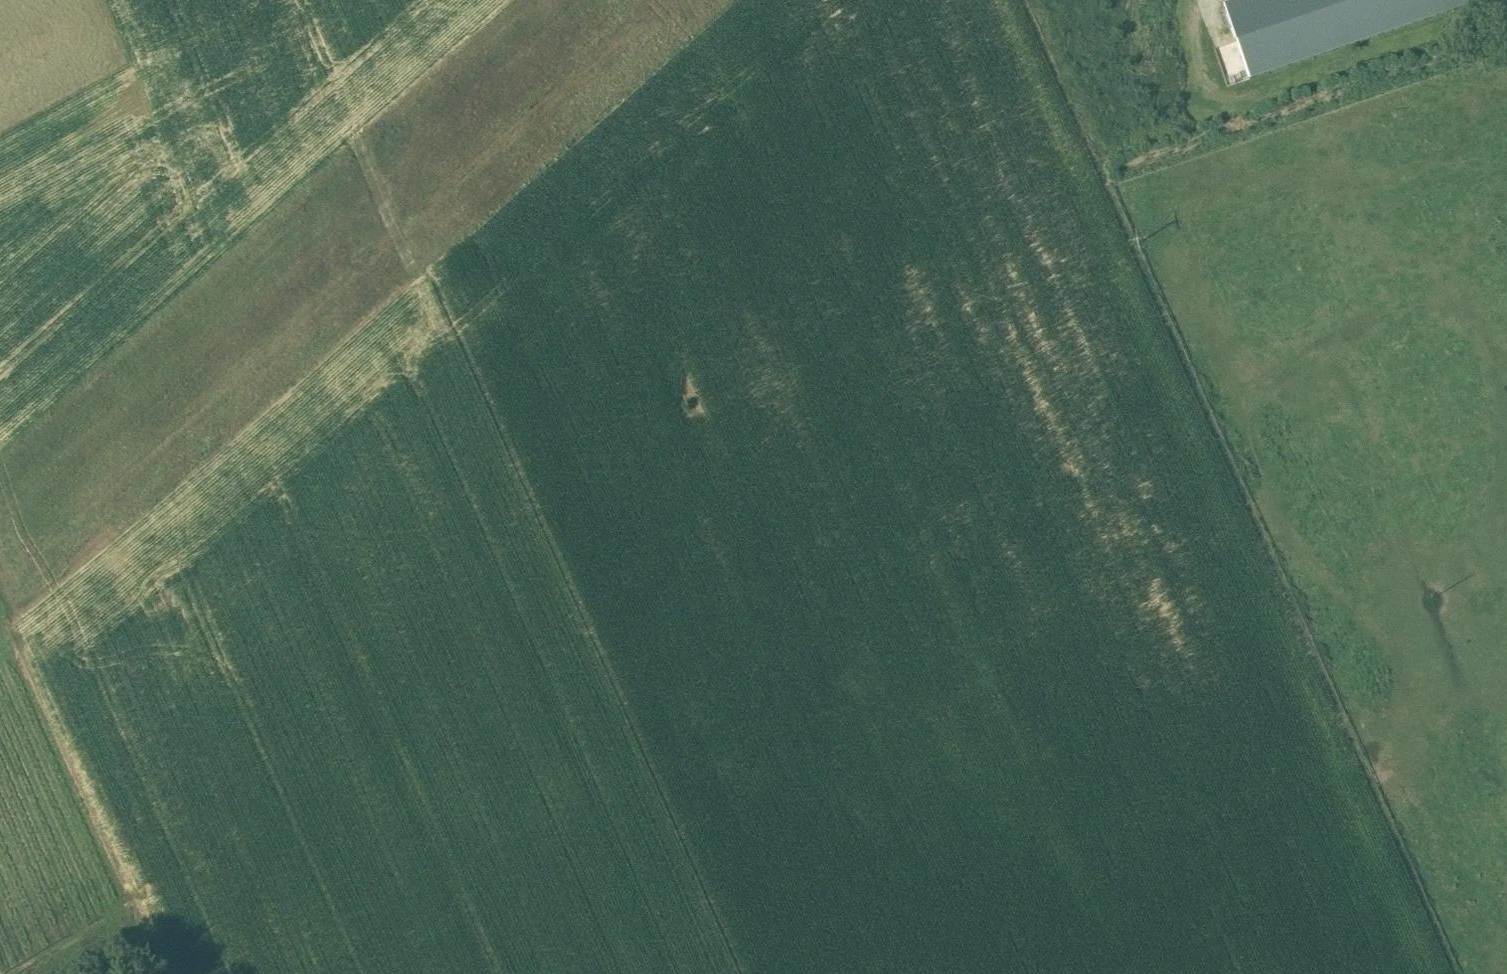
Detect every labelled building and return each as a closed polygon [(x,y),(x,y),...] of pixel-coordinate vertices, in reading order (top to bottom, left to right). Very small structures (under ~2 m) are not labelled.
[(1486,4),(1485,0),(1234,0),(1253,70),(1486,4)]
